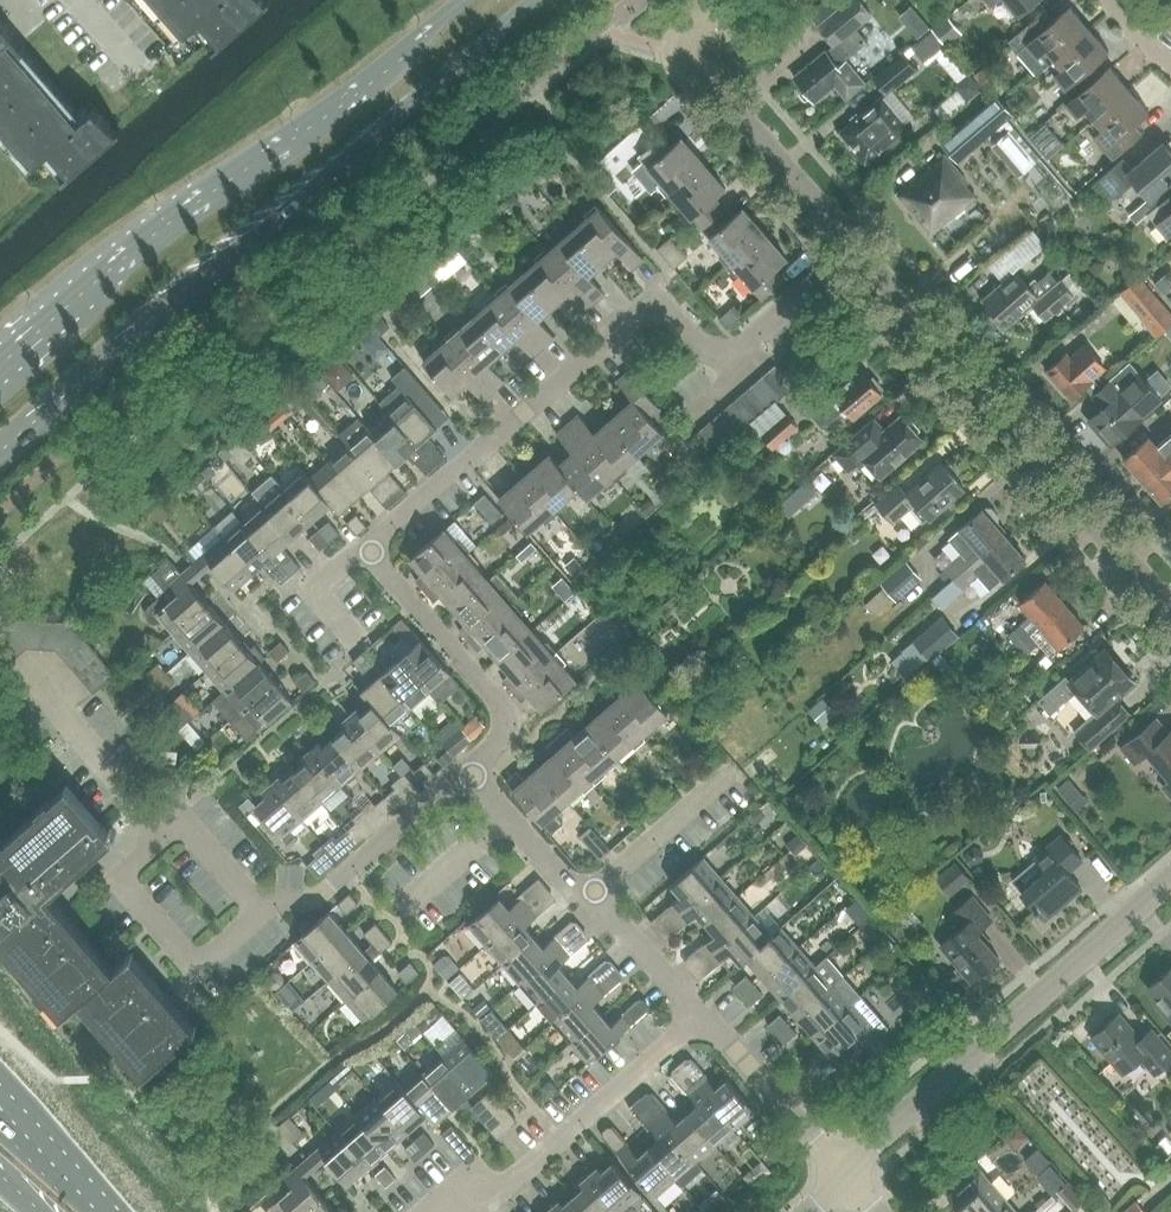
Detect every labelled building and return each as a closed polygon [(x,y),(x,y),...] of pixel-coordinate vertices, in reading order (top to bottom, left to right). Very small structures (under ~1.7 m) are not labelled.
[(184,32),(200,18),(219,39),(213,45),(215,47),(268,0),(156,0),(184,32)] [(794,76),(802,86),(799,93),(805,100),(812,97),(815,101),(835,85),(847,99),(866,84),(846,60),(853,54),(842,40),(872,15),(861,3),(859,0),(850,0),(819,25),(825,33),(834,44),(794,76)] [(1019,15),(1037,0),(1007,0),(1019,15)] [(911,5),(900,15),(918,36),(930,26),(921,16),(911,5)] [(1017,34),(1008,42),(1036,74),(1054,59),(1090,28),(1071,6),(1056,19),(1047,8),(1017,34)] [(948,17),(933,30),(947,46),(962,33),(948,17)] [(78,119),(8,38),(13,33),(0,18),(0,123),(34,162),(50,148),(69,170),(63,175),(65,177),(121,128),(119,126),(116,128),(93,106),(78,119)] [(1054,76),(1073,98),(1074,99),(1103,73),(1094,63),(1109,50),(1090,28),(1054,59),(1063,69),(1054,76)] [(931,31),(912,46),(925,63),(944,47),(931,31)] [(874,80),(887,96),(916,72),(903,56),(874,80)] [(984,65),(972,76),(984,89),(996,79),(984,65)] [(1085,109),(1094,119),(1130,88),(1111,66),(1103,73),(1074,99),(1073,98),(1066,105),(1077,117),(1085,109)] [(969,73),(954,85),(967,101),(982,89),(969,73)] [(1130,88),(1094,119),(1102,129),(1093,137),(1113,159),(1143,134),(1134,123),(1148,111),(1130,88)] [(997,95),(942,143),(958,161),(990,134),(1006,120),(1013,114),(997,95)] [(863,112),(840,131),(866,162),(909,127),(897,112),(884,97),(863,112)] [(934,110),(904,133),(913,144),(941,121),(942,121),(934,110)] [(1029,137),(1042,152),(1050,145),(1037,130),(1029,137)] [(997,143),(995,145),(1019,173),(1034,161),(1009,132),(997,143)] [(637,153),(667,188),(701,159),(678,133),(667,143),(658,133),(637,153)] [(1098,180),(1114,198),(1135,180),(1150,198),(1130,216),(1136,223),(1148,214),(1170,194),(1170,187),(1167,183),(1170,180),(1170,141),(1170,140),(1166,144),(1164,142),(1132,169),(1123,158),(1098,180)] [(944,154),(897,193),(931,235),(932,234),(977,197),(966,184),(968,183),(944,154)] [(667,188),(698,223),(719,204),(710,194),(722,184),(701,159),(667,188)] [(601,168),(593,175),(592,176),(608,195),(617,187),(601,168)] [(1079,168),(1066,179),(1077,191),(1089,181),(1079,168)] [(515,193),(506,201),(514,210),(523,202),(515,193)] [(1148,214),(1167,237),(1170,233),(1170,194),(1148,214)] [(698,223),(728,258),(761,229),(739,204),(728,213),(719,204),(698,223)] [(599,207),(573,229),(603,263),(616,251),(633,269),(644,259),(599,207)] [(1041,225),(1040,236),(1044,241),(1051,241),(1055,238),(1056,226),(1052,222),(1045,221),(1041,225)] [(573,229),(548,251),(594,303),(604,294),(588,276),(603,263),(573,229)] [(761,229),(728,258),(759,293),(780,274),(772,264),(783,254),(761,229)] [(1020,242),(1033,257),(1045,247),(1033,231),(1020,242)] [(477,233),(470,239),(475,245),(482,239),(477,233)] [(654,248),(660,255),(674,243),(668,236),(654,248)] [(674,243),(660,255),(671,267),(685,255),(674,243)] [(432,270),(443,283),(466,263),(455,249),(432,270)] [(548,251),(523,273),(553,306),(566,295),(582,313),(594,303),(548,251)] [(1016,271),(984,298),(1007,325),(1033,303),(1046,318),(1073,294),(1082,286),(1070,272),(1061,280),(1058,283),(1049,272),(1031,287),(1016,271)] [(523,273),(499,294),(544,346),(554,337),(538,319),(553,306),(523,273)] [(1155,283),(1164,294),(1170,288),(1170,280),(1166,274),(1155,283)] [(1158,336),(1165,330),(1170,325),(1170,313),(1139,277),(1121,292),(1158,336)] [(404,291),(411,299),(419,292),(412,284),(404,291)] [(499,294),(474,316),(503,350),(516,338),(532,356),(544,346),(499,294)] [(738,317),(729,307),(716,318),(725,329),(738,317)] [(377,313),(368,321),(373,327),(379,334),(380,335),(389,327),(377,313)] [(474,316),(449,338),(494,390),(504,381),(488,363),(503,350),(474,316)] [(373,327),(360,339),(366,346),(379,334),(373,327)] [(494,390),(449,338),(423,360),(453,394),(467,381),(483,399),(494,390)] [(1062,387),(1071,398),(1085,386),(1091,393),(1104,382),(1097,374),(1105,367),(1085,344),(1070,357),(1067,353),(1047,370),(1062,387)] [(341,355),(324,369),(338,385),(354,371),(341,355)] [(774,364),(762,374),(780,394),(791,384),(774,364)] [(1090,420),(1111,444),(1161,399),(1130,364),(1115,377),(1094,396),(1104,407),(1090,420)] [(380,401),(388,410),(418,444),(449,417),(404,366),(392,377),(399,385),(380,401)] [(834,395),(813,414),(824,426),(845,408),(854,418),(882,393),(881,392),(884,389),(873,377),(870,379),(862,370),(834,395)] [(633,400),(609,421),(637,454),(663,432),(650,416),(660,408),(629,371),(617,382),(633,400)] [(320,374),(302,390),(307,397),(311,401),(317,396),(322,396),(323,391),(330,385),(320,374)] [(762,374),(749,385),(767,406),(780,394),(762,374)] [(749,385),(738,395),(756,415),(767,406),(749,385)] [(333,386),(329,390),(341,404),(345,400),(333,386)] [(302,390),(288,402),(294,409),(303,400),(307,397),(302,390)] [(738,395),(728,404),(745,424),(756,415),(738,395)] [(307,397),(303,400),(305,405),(314,416),(320,419),(327,427),(331,423),(311,401),(307,397)] [(728,404),(718,413),(735,433),(745,424),(728,404)] [(289,414),(282,406),(280,408),(264,422),(271,430),(289,414)] [(388,410),(369,427),(398,461),(418,444),(388,410)] [(718,413),(708,421),(726,441),(735,433),(718,413)] [(786,413),(761,434),(773,447),(798,426),(786,413)] [(578,415),(568,424),(613,475),(637,454),(609,421),(594,434),(578,415)] [(923,440),(902,415),(885,429),(874,417),(833,452),(849,471),(858,463),(865,470),(871,465),(881,476),(923,440)] [(340,434),(349,444),(379,478),(398,461),(369,427),(359,417),(340,434)] [(726,441),(708,421),(698,430),(715,451),(726,441)] [(558,465),(578,487),(587,498),(613,475),(568,424),(557,434),(573,452),(558,465)] [(1123,458),(1143,480),(1170,456),(1170,435),(1158,446),(1149,436),(1123,458)] [(428,436),(418,444),(426,453),(437,465),(446,457),(443,454),(428,436)] [(349,444),(330,461),(360,495),(379,478),(349,444)] [(227,445),(219,452),(226,460),(234,453),(227,445)] [(437,465),(426,453),(416,462),(427,474),(437,465)] [(528,459),(517,468),(553,509),(578,487),(558,465),(549,454),(535,467),(528,459)] [(1143,480),(1163,503),(1170,496),(1170,456),(1143,480)] [(330,461),(311,478),(310,479),(331,503),(340,513),(360,495),(330,461)] [(209,462),(200,470),(207,478),(216,470),(209,462)] [(897,481),(875,501),(893,522),(909,509),(920,521),(925,521),(928,518),(929,520),(965,489),(942,462),(906,492),(897,481)] [(302,468),(281,486),(311,520),(331,503),(310,479),(311,478),(302,468)] [(553,509),(517,468),(506,477),(513,486),(499,498),(528,530),(553,509)] [(197,471),(183,484),(190,491),(204,479),(197,471)] [(252,491),(262,503),(292,537),(311,520),(281,486),(271,474),(252,491)] [(397,479),(387,487),(398,499),(407,491),(397,479)] [(398,499),(387,487),(377,496),(388,508),(398,499)] [(793,492),(777,506),(788,518),(804,504),(793,492)] [(503,514),(486,494),(474,504),(492,524),(503,514)] [(649,500),(641,507),(648,515),(656,508),(649,500)] [(262,503),(243,520),(273,554),(292,537),(262,503)] [(962,555),(946,569),(954,578),(1004,534),(995,524),(999,521),(999,516),(992,508),(986,508),(983,510),(983,509),(961,528),(949,539),(962,555)] [(366,526),(368,525),(357,513),(348,522),(358,534),(366,526)] [(243,520),(224,536),(254,571),(273,554),(243,520)] [(330,520),(320,529),(331,541),(340,532),(330,520)] [(506,520),(495,530),(500,536),(511,526),(506,520)] [(850,525),(839,535),(849,547),(861,537),(850,525)] [(415,579),(425,590),(466,554),(444,528),(411,557),(423,571),(415,579)] [(331,541),(320,529),(310,537),(321,549),(331,541)] [(954,578),(933,596),(942,607),(963,589),(962,587),(977,574),(991,589),(1004,577),(1026,559),(1004,534),(954,578)] [(186,570),(183,573),(191,582),(194,578),(212,563),(234,588),(254,571),(224,536),(186,570)] [(530,544),(517,556),(521,561),(534,550),(530,544)] [(291,554),(281,563),(291,575),(301,566),(291,554)] [(442,593),(455,608),(488,579),(466,554),(425,590),(434,601),(442,593)] [(164,621),(174,632),(208,602),(191,582),(183,573),(169,557),(152,573),(168,590),(150,606),(147,609),(146,613),(146,616),(147,618),(148,621),(151,623),(155,624),(159,624),(162,622),(164,621)] [(573,559),(563,567),(573,579),(583,570),(573,559)] [(291,575),(281,563),(271,571),(282,583),(291,575)] [(908,566),(884,586),(895,601),(919,579),(908,566)] [(488,579),(455,608),(467,621),(459,629),(468,640),(510,604),(518,596),(497,571),(488,579)] [(1039,626),(1065,603),(1045,581),(1020,603),(1031,616),(1009,636),(1017,645),(1029,635),(1039,626)] [(174,632),(191,651),(225,621),(208,602),(174,632)] [(1085,626),(1065,603),(1039,626),(1059,648),(1085,626)] [(486,643),(498,658),(531,629),(510,604),(468,640),(478,651),(486,643)] [(930,659),(939,651),(958,635),(942,616),(914,641),(900,653),(901,655),(915,670),(915,671),(929,658),(930,659)] [(393,626),(403,638),(413,629),(403,617),(393,626)] [(17,656),(28,647),(17,618),(3,631),(17,656)] [(28,647),(42,648),(44,620),(17,618),(28,647)] [(42,648),(56,649),(70,622),(44,620),(42,648)] [(191,651),(208,670),(242,641),(225,621),(191,651)] [(56,649),(66,659),(83,638),(70,622),(56,649)] [(411,647),(401,656),(431,689),(441,701),(461,684),(454,676),(451,673),(447,667),(421,638),(413,629),(403,638),(411,647)] [(502,679),(512,690),(553,654),(531,629),(498,658),(511,672),(502,679)] [(17,656),(3,631),(0,633),(0,657),(7,665),(17,656)] [(383,635),(373,643),(383,655),(393,647),(383,635)] [(1029,635),(1017,645),(1026,654),(1037,644),(1029,635)] [(66,659),(75,670),(96,652),(83,638),(66,659)] [(270,651),(278,660),(285,655),(290,650),(282,640),(270,651)] [(242,641),(208,670),(225,690),(259,660),(264,656),(255,645),(250,649),(242,641)] [(383,655),(380,658),(388,667),(382,672),(412,706),(431,689),(401,656),(393,647),(383,655)] [(1050,715),(1064,702),(1077,691),(1095,712),(1073,731),(1090,751),(1112,731),(1131,715),(1117,699),(1134,684),(1125,674),(1127,673),(1106,649),(1069,680),(1065,676),(1037,700),(1050,715)] [(75,670),(84,681),(105,663),(96,652),(75,670)] [(363,652),(353,660),(364,672),(370,667),(374,664),(363,652)] [(553,654),(512,690),(521,701),(530,693),(542,708),(575,679),(553,654)] [(213,700),(230,720),(276,679),(259,660),(225,690),(213,700)] [(946,660),(937,667),(951,684),(960,676),(946,660)] [(147,672),(155,682),(167,671),(159,662),(147,672)] [(105,663),(84,681),(94,692),(115,674),(105,663)] [(308,670),(302,675),(296,680),(304,690),(316,680),(308,670)] [(167,671),(155,682),(163,692),(176,681),(167,671)] [(362,690),(373,703),(374,702),(392,723),(412,706),(382,672),(362,690)] [(276,679),(230,720),(247,740),(294,700),(276,679)] [(616,684),(606,693),(642,734),(667,712),(639,679),(624,692),(616,684)] [(171,720),(179,730),(189,721),(201,710),(193,701),(184,691),(171,703),(162,710),(171,720)] [(602,711),(588,723),(617,756),(642,734),(606,693),(595,703),(602,711)] [(682,703),(694,715),(702,708),(691,695),(682,703)] [(822,700),(807,713),(821,729),(836,715),(822,700)] [(359,707),(349,715),(380,751),(401,733),(392,723),(374,702),(373,703),(363,712),(359,707)] [(345,727),(334,737),(361,767),(380,751),(349,715),(341,723),(345,727)] [(478,715),(462,728),(472,740),(480,734),(479,733),(483,731),(481,729),(486,725),(478,715)] [(1170,780),(1162,787),(1170,797),(1170,730),(1168,732),(1155,718),(1120,749),(1134,765),(1147,754),(1170,780)] [(566,728),(556,737),(592,778),(617,756),(588,723),(574,736),(566,728)] [(464,732),(459,726),(442,742),(453,755),(471,740),(464,732)] [(320,741),(311,749),(342,784),(361,767),(334,737),(324,746),(320,741)] [(552,755),(538,767),(567,799),(592,778),(556,737),(545,747),(552,755)] [(162,749),(161,761),(177,762),(178,750),(162,749)] [(305,762),(295,770),(322,801),(342,784),(311,749),(301,757),(305,762)] [(444,765),(453,757),(446,750),(438,757),(444,765)] [(412,766),(402,774),(416,790),(426,782),(436,773),(425,761),(415,770),(412,766)] [(567,799),(538,767),(524,780),(517,772),(506,781),(513,789),(552,834),(564,823),(564,816),(557,808),(567,799)] [(281,775),(272,783),(303,818),(322,801),(295,770),(285,780),(281,775)] [(395,787),(386,796),(396,808),(406,799),(416,790),(402,774),(392,783),(395,787)] [(1069,780),(1058,790),(1067,801),(1078,790),(1069,780)] [(0,842),(0,941),(14,957),(16,959),(47,996),(63,1013),(65,1011),(72,1005),(80,999),(91,1011),(104,1027),(111,1034),(120,1044),(144,1072),(198,1026),(188,1015),(185,1011),(178,1003),(166,990),(149,970),(145,965),(133,951),(121,962),(115,967),(106,957),(102,952),(88,936),(86,935),(75,922),(66,911),(49,892),(51,891),(65,879),(76,869),(96,851),(114,836),(98,819),(67,783),(38,809),(14,830),(0,842)] [(303,818),(272,783),(262,791),(267,796),(256,805),(290,844),(298,837),(291,829),(303,818)] [(670,795),(664,789),(663,787),(656,794),(657,795),(662,801),(670,795)] [(784,792),(782,800),(793,803),(795,795),(784,792)] [(372,800),(363,809),(377,824),(386,817),(396,808),(386,796),(376,804),(372,800)] [(759,807),(749,816),(755,822),(765,814),(759,807)] [(622,811),(630,821),(634,817),(625,808),(622,811)] [(357,821),(347,830),(358,842),(377,824),(363,809),(353,817),(357,821)] [(611,849),(591,826),(580,836),(600,859),(611,849)] [(334,834),(324,843),(338,859),(346,852),(358,842),(347,830),(338,838),(334,834)] [(797,833),(786,843),(791,849),(802,839),(797,833)] [(1059,833),(1044,846),(1056,860),(1020,891),(1044,919),(1080,888),(1066,872),(1081,859),(1059,833)] [(802,839),(791,849),(795,854),(806,844),(802,839)] [(338,859),(324,843),(314,851),(318,856),(308,864),(318,876),(338,859)] [(983,861),(983,851),(973,846),(965,852),(966,862),(975,867),(983,861)] [(652,920),(660,929),(721,876),(703,856),(673,884),(682,894),(652,920)] [(933,876),(950,895),(970,878),(953,858),(933,876)] [(707,922),(732,900),(737,895),(721,876),(660,929),(668,939),(698,912),(707,922)] [(469,924),(486,944),(548,890),(539,878),(519,895),(521,897),(509,908),(500,897),(469,924)] [(486,944),(503,963),(534,936),(525,926),(556,898),(548,890),(486,944)] [(359,902),(358,901),(351,892),(338,903),(347,913),(359,902)] [(686,960),(693,968),(754,914),(737,895),(732,900),(707,922),(716,933),(686,960)] [(977,932),(991,920),(970,896),(955,910),(966,922),(939,945),(971,981),(998,957),(977,932)] [(330,911),(295,941),(313,960),(347,931),(330,911)] [(741,962),(748,957),(747,956),(771,934),(754,914),(693,968),(702,978),(732,951),(741,962)] [(503,963),(520,982),(580,929),(582,928),(577,921),(572,921),(543,947),(534,936),(503,963)] [(364,932),(373,942),(385,932),(376,922),(364,932)] [(747,956),(748,957),(765,976),(799,946),(781,926),(771,934),(747,956)] [(881,928),(874,934),(881,943),(888,936),(881,928)] [(520,982),(537,1002),(568,975),(559,965),(571,954),(572,955),(590,940),(580,929),(520,982)] [(313,960),(330,980),(364,950),(347,931),(313,960)] [(385,932),(373,942),(381,952),(393,941),(392,940),(385,932)] [(888,936),(881,943),(888,951),(895,945),(888,936)] [(364,950),(330,980),(346,999),(381,969),(375,963),(372,959),(381,952),(373,942),(364,950)] [(765,976),(781,995),(816,965),(799,946),(765,976)] [(449,956),(443,955),(434,963),(447,978),(459,967),(449,956)] [(781,995),(798,1015),(844,975),(827,956),(816,965),(781,995)] [(537,1002),(554,1021),(617,967),(611,960),(606,960),(577,986),(568,975),(537,1002)] [(398,972),(404,979),(407,982),(419,971),(410,961),(398,972)] [(1148,987),(1166,1007),(1162,1010),(1170,1021),(1170,966),(1148,987)] [(554,1021),(571,1041),(602,1014),(593,1004),(622,979),(622,973),(617,967),(554,1021)] [(381,969),(346,999),(364,1019),(398,990),(381,969)] [(268,974),(268,981),(272,986),(279,986),(284,982),(284,975),(280,970),(273,970),(268,974)] [(460,972),(450,981),(451,982),(455,987),(464,997),(474,988),(460,972)] [(735,985),(743,995),(755,984),(747,974),(735,985)] [(798,1015),(815,1034),(860,994),(844,975),(798,1015)] [(755,984),(743,995),(752,1004),(764,994),(755,984)] [(860,994),(815,1034),(840,1063),(852,1053),(855,1057),(889,1027),(860,994)] [(485,998),(473,1008),(480,1016),(492,1006),(485,998)] [(602,1014),(571,1041),(589,1061),(651,1006),(645,999),(640,999),(611,1025),(602,1014)] [(436,1005),(428,1012),(435,1020),(443,1014),(436,1005)] [(769,1024),(777,1033),(789,1023),(781,1013),(769,1024)] [(1117,1013),(1090,1036),(1113,1062),(1119,1057),(1128,1067),(1139,1057),(1154,1073),(1170,1059),(1170,1054),(1150,1029),(1139,1038),(1117,1013)] [(789,1023),(777,1033),(785,1043),(798,1032),(789,1023)] [(523,1035),(514,1025),(499,1038),(508,1048),(523,1035)] [(438,1048),(444,1055),(474,1089),(494,1072),(458,1030),(438,1048)] [(873,1054),(849,1074),(855,1081),(878,1061),(873,1054)] [(444,1055),(425,1071),(455,1106),(474,1089),(444,1055)] [(527,1058),(521,1063),(527,1070),(533,1065),(527,1058)] [(425,1071),(405,1089),(427,1113),(426,1114),(434,1124),(455,1106),(425,1071)] [(339,1072),(330,1081),(337,1089),(347,1081),(339,1072)] [(707,1076),(697,1084),(735,1127),(755,1109),(728,1078),(717,1088),(707,1076)] [(551,1077),(541,1086),(549,1095),(559,1087),(551,1077)] [(397,1079),(376,1097),(406,1131),(426,1114),(427,1113),(405,1089),(397,1079)] [(699,1104),(688,1113),(715,1144),(735,1127),(697,1084),(688,1092),(699,1104)] [(492,1110),(492,1111),(506,1127),(516,1117),(502,1102),(491,1090),(482,1098),(492,1110)] [(642,1100),(659,1118),(668,1110),(669,1110),(653,1091),(642,1100)] [(376,1097),(357,1114),(387,1148),(406,1131),(376,1097)] [(492,1110),(482,1098),(472,1107),(482,1119),(492,1111),(492,1110)] [(668,1110),(659,1118),(696,1161),(715,1144),(688,1113),(678,1122),(668,1110)] [(357,1114),(338,1131),(368,1165),(387,1148),(357,1114)] [(290,1116),(279,1125),(293,1142),(304,1132),(290,1116)] [(659,1118),(649,1126),(660,1138),(650,1147),(676,1178),(683,1185),(702,1168),(696,1161),(659,1118)] [(442,1132),(453,1145),(462,1136),(452,1124),(442,1132)] [(1015,1124),(1002,1136),(1011,1147),(1017,1147),(1027,1137),(1015,1124)] [(619,1154),(619,1153),(629,1145),(630,1144),(614,1125),(602,1135),(619,1154)] [(368,1165),(338,1131),(307,1158),(315,1167),(326,1157),(348,1182),(368,1165)] [(424,1131),(415,1139),(426,1152),(435,1143),(432,1140),(424,1131)] [(1170,1149),(1170,1144),(1165,1137),(1159,1142),(1160,1142),(1168,1152),(1170,1149)] [(426,1152),(415,1139),(405,1148),(413,1157),(416,1160),(426,1152)] [(629,1145),(619,1153),(656,1195),(676,1178),(650,1147),(639,1156),(629,1145)] [(1036,1147),(1024,1158),(1036,1172),(1048,1161),(1036,1147)] [(302,1162),(297,1167),(305,1176),(310,1171),(315,1167),(307,1158),(302,1162)] [(599,1166),(590,1174),(621,1210),(641,1192),(614,1161),(603,1171),(599,1166)] [(1049,1162),(1035,1174),(1051,1192),(1065,1180),(1049,1162)] [(386,1165),(376,1173),(386,1185),(396,1177),(393,1174),(386,1165)] [(760,1177),(751,1166),(741,1175),(751,1185),(760,1177)] [(276,1211),(303,1211),(322,1195),(305,1176),(297,1167),(285,1177),(293,1185),(270,1205),(276,1211)] [(950,1195),(959,1206),(955,1209),(958,1211),(993,1211),(1007,1199),(989,1179),(980,1168),(950,1195)] [(574,1195),(589,1211),(618,1211),(621,1210),(590,1174),(581,1182),(585,1186),(574,1195)] [(1066,1182),(1057,1190),(1073,1208),(1082,1200),(1066,1182)] [(734,1191),(727,1197),(731,1202),(738,1196),(734,1191)] [(322,1195),(303,1211),(336,1211),(322,1195)] [(551,1208),(555,1211),(589,1211),(574,1195),(564,1204),(560,1200),(551,1208)] [(1007,1199),(993,1211),(1018,1211),(1007,1199)] [(1121,1211),(1143,1211),(1133,1201),(1121,1211)]
